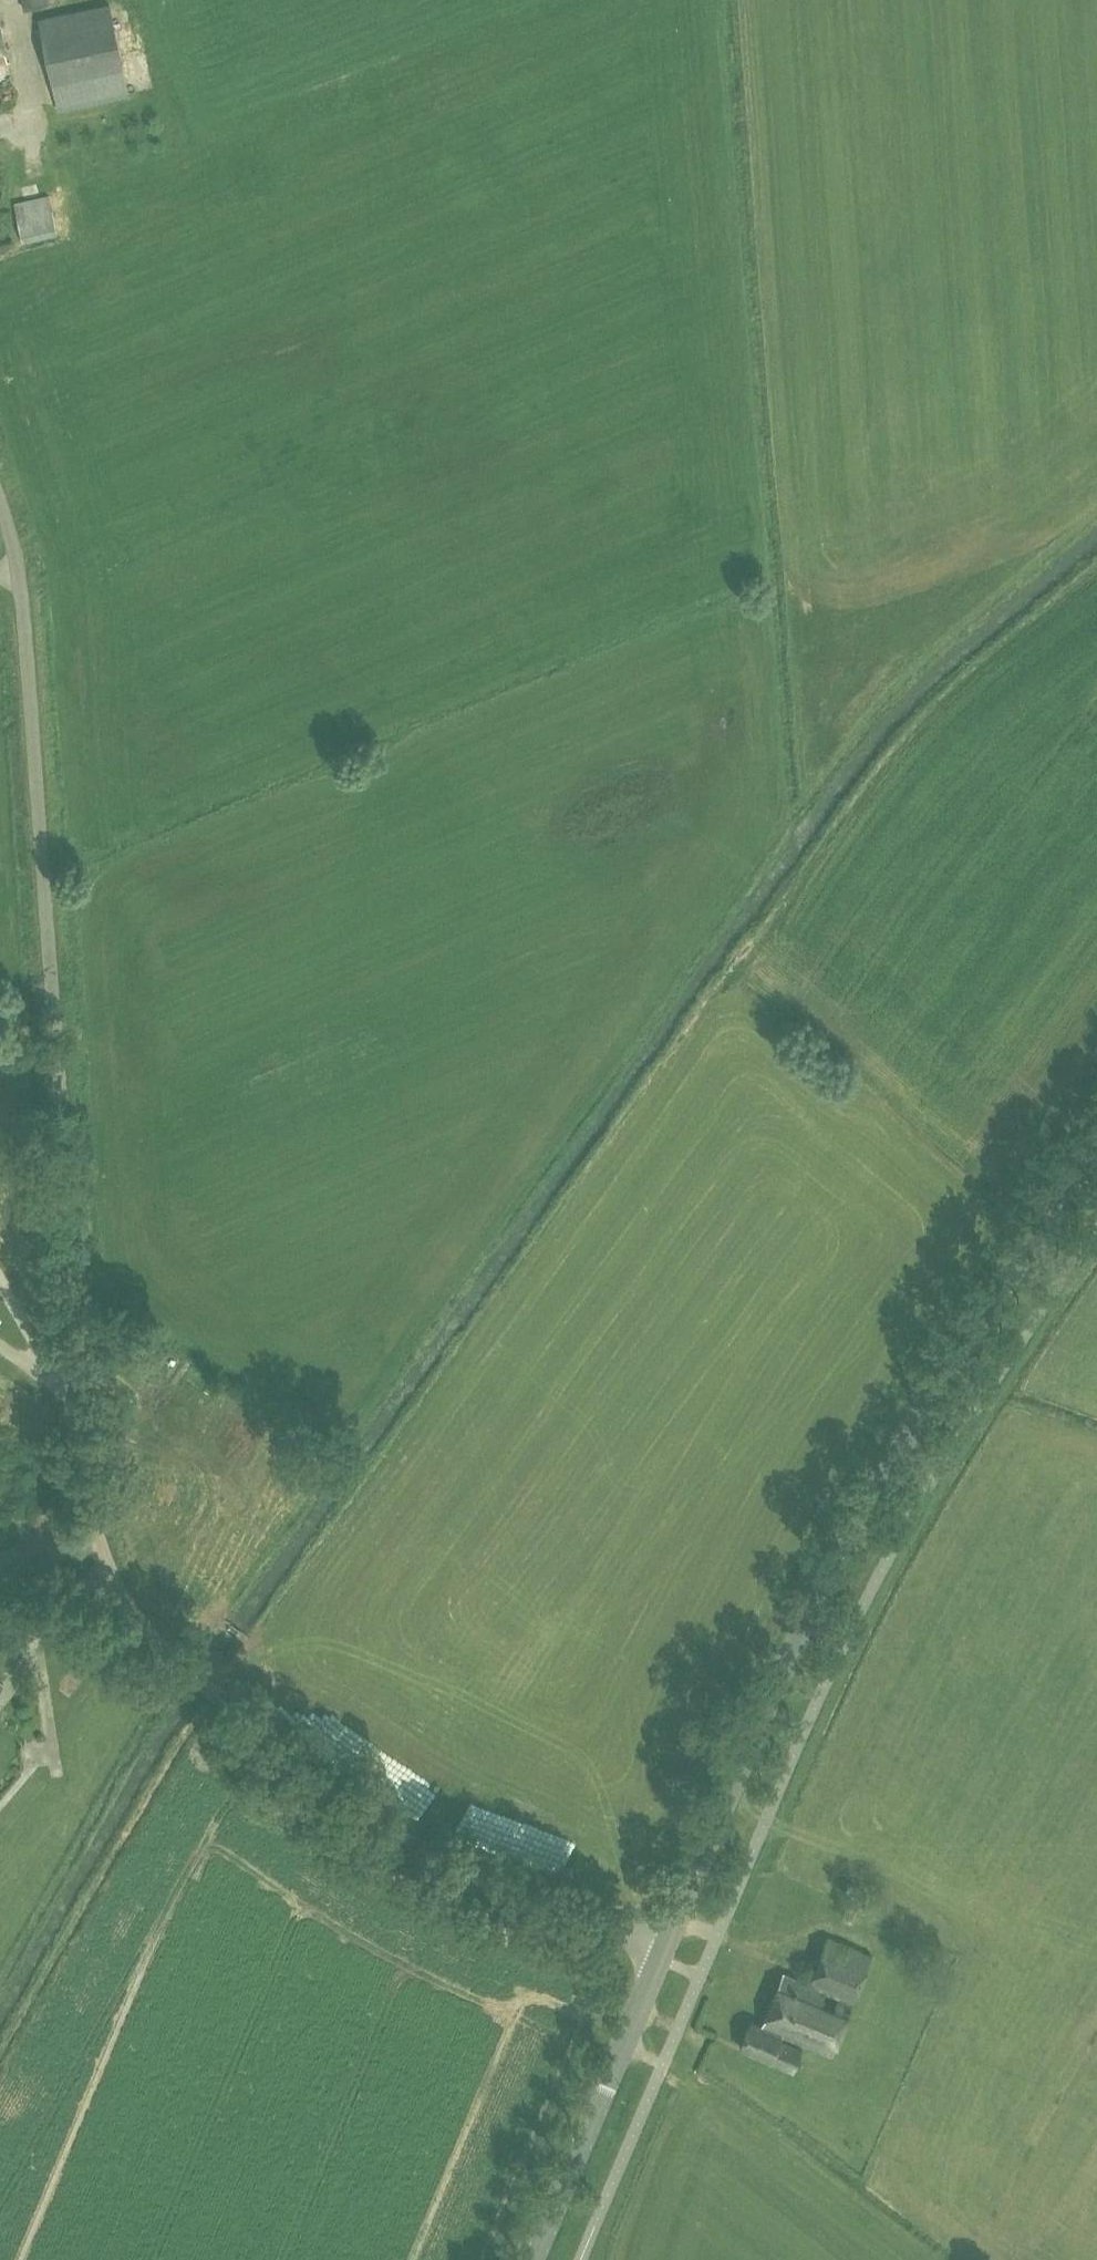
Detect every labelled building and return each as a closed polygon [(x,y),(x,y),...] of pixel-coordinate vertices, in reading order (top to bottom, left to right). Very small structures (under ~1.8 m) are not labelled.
[(62,103),(134,84),(112,0),(98,0),(40,15),(62,103)] [(88,1641),(104,1654),(112,1644),(96,1631),(88,1641)] [(844,1893),(854,1898),(859,1888),(848,1883),(844,1893)] [(784,1972),(762,2025),(782,2034),(782,2035),(831,2055),(872,1955),(828,1937),(810,1983),(784,1972)]
